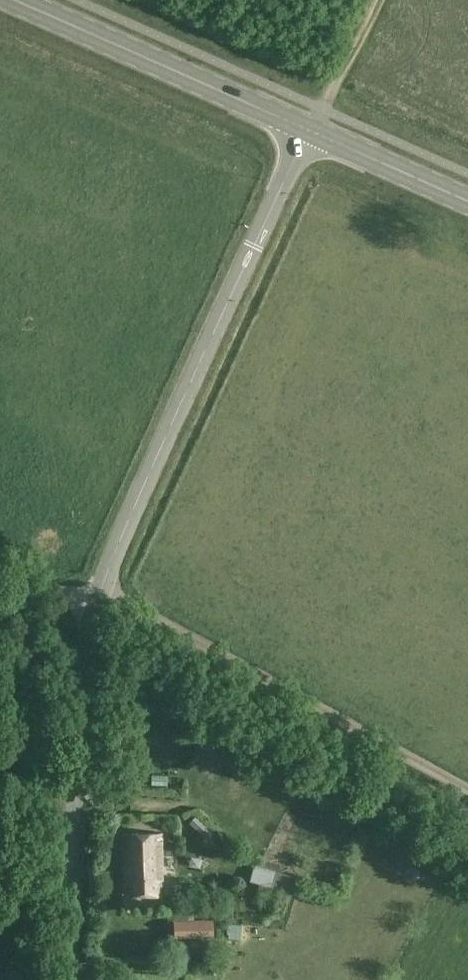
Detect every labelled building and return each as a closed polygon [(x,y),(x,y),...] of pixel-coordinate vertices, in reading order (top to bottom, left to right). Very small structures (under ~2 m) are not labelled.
[(124,865),(162,865),(162,832),(124,832),(124,865)] [(297,876),(254,862),(249,879),(291,893),(297,876)] [(162,865),(124,865),(124,894),(162,894),(162,865)] [(188,909),(173,910),(173,937),(214,936),(213,919),(194,920),(194,910),(188,910),(188,909)] [(228,927),(227,941),(239,943),(240,928),(228,927)] [(216,949),(216,941),(176,942),(176,950),(216,949)]
